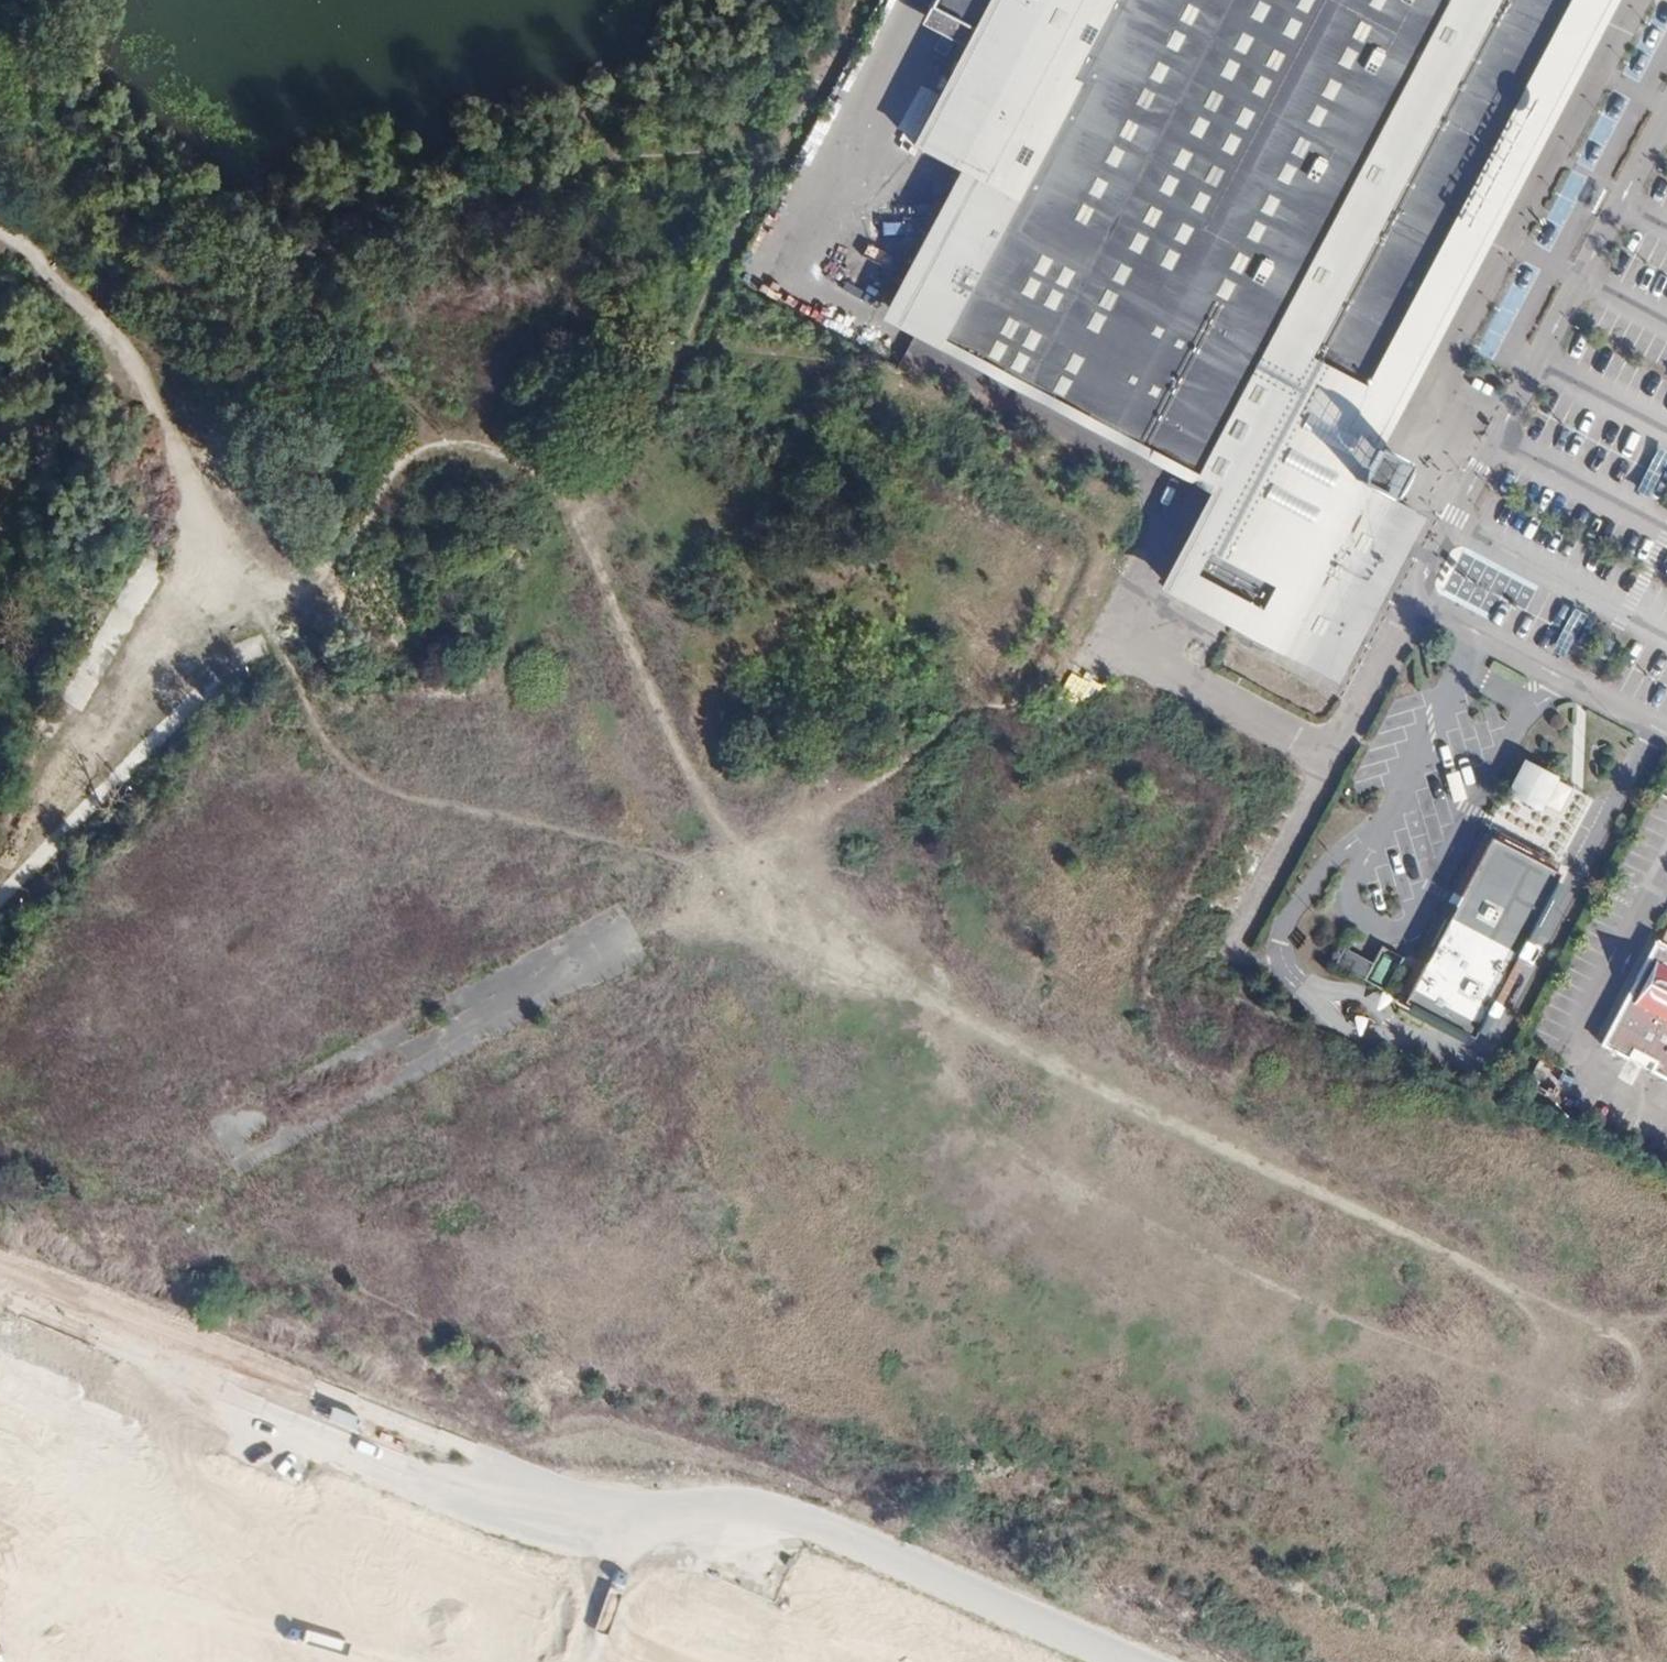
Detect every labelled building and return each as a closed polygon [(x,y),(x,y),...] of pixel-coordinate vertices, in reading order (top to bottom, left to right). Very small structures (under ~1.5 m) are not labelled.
[(980,26),(920,141),(981,174),(906,315),(1221,480),(1170,577),(1330,662),(1414,502),(1387,488),(1396,472),(1405,456),(1371,437),(1492,207),(1600,0),(931,0),(980,26)] [(8,381),(0,378),(0,404),(8,381)] [(1517,757),(1501,793),(1536,809),(1552,772),(1517,757)] [(1541,805),(1556,811),(1568,784),(1553,778),(1541,805)] [(1503,825),(1499,832),(1558,864),(1562,856),(1546,847),(1503,825)] [(1559,874),(1563,866),(1558,864),(1499,832),(1494,830),(1491,837),(1411,988),(1408,995),(1414,998),(1471,1028),(1477,1031),(1481,1024),(1486,1014),(1489,1016),(1495,1005),(1492,1003),(1516,956),(1519,958),(1526,945),(1523,943),(1559,874)] [(1411,988),(1491,837),(1483,833),(1450,896),(1404,984),(1411,988)] [(1566,878),(1559,874),(1523,943),(1526,945),(1519,958),(1516,956),(1492,1003),(1495,1005),(1489,1016),(1486,1014),(1481,1024),(1488,1027),(1566,878)] [(1609,1043),(1666,1071),(1666,941),(1661,938),(1661,940),(1609,1043)] [(1376,956),(1347,940),(1338,957),(1389,985),(1407,950),(1385,939),(1376,956)] [(1471,1028),(1414,998),(1410,1006),(1467,1036),(1471,1028)]
